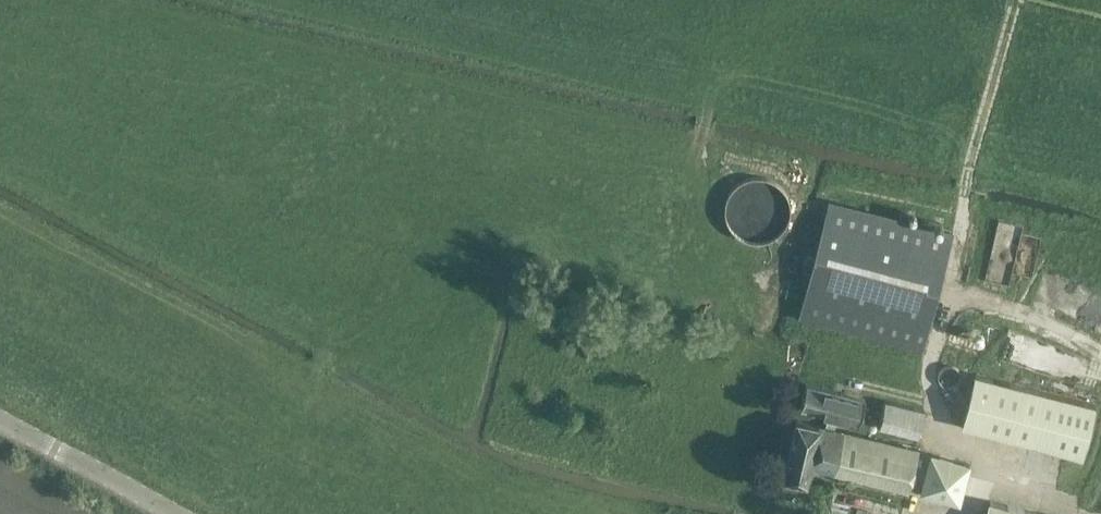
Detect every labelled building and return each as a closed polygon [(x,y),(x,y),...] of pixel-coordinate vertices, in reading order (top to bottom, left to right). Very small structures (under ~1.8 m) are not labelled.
[(790,219),(790,213),(789,204),(787,199),(784,193),(780,188),(776,184),(769,180),(763,178),(757,177),(750,177),(743,179),(736,182),(730,187),(725,193),(722,199),(720,204),(719,213),(720,219),(722,226),(725,232),(729,237),(734,241),(741,245),(747,247),(753,248),(760,248),(767,246),(774,243),(780,238),(784,232),(788,226),(790,219)] [(921,349),(952,233),(829,198),(798,316),(921,349)] [(994,279),(1014,281),(1016,256),(1027,257),(1028,246),(1041,247),(1042,231),(998,229),(994,279)] [(1012,326),(1002,354),(1047,369),(1057,342),(1012,326)] [(961,426),(1084,456),(1097,403),(975,372),(961,426)] [(865,398),(843,392),(807,383),(800,406),(829,413),(826,426),(797,419),(782,478),(808,484),(812,466),(909,490),(919,449),(919,448),(834,428),(838,416),(859,421),(865,398)] [(879,426),(918,437),(924,409),(885,398),(879,426)] [(960,501),(970,463),(932,453),(922,492),(960,501)] [(988,509),(987,513),(1044,513),(990,500),(988,509)]
